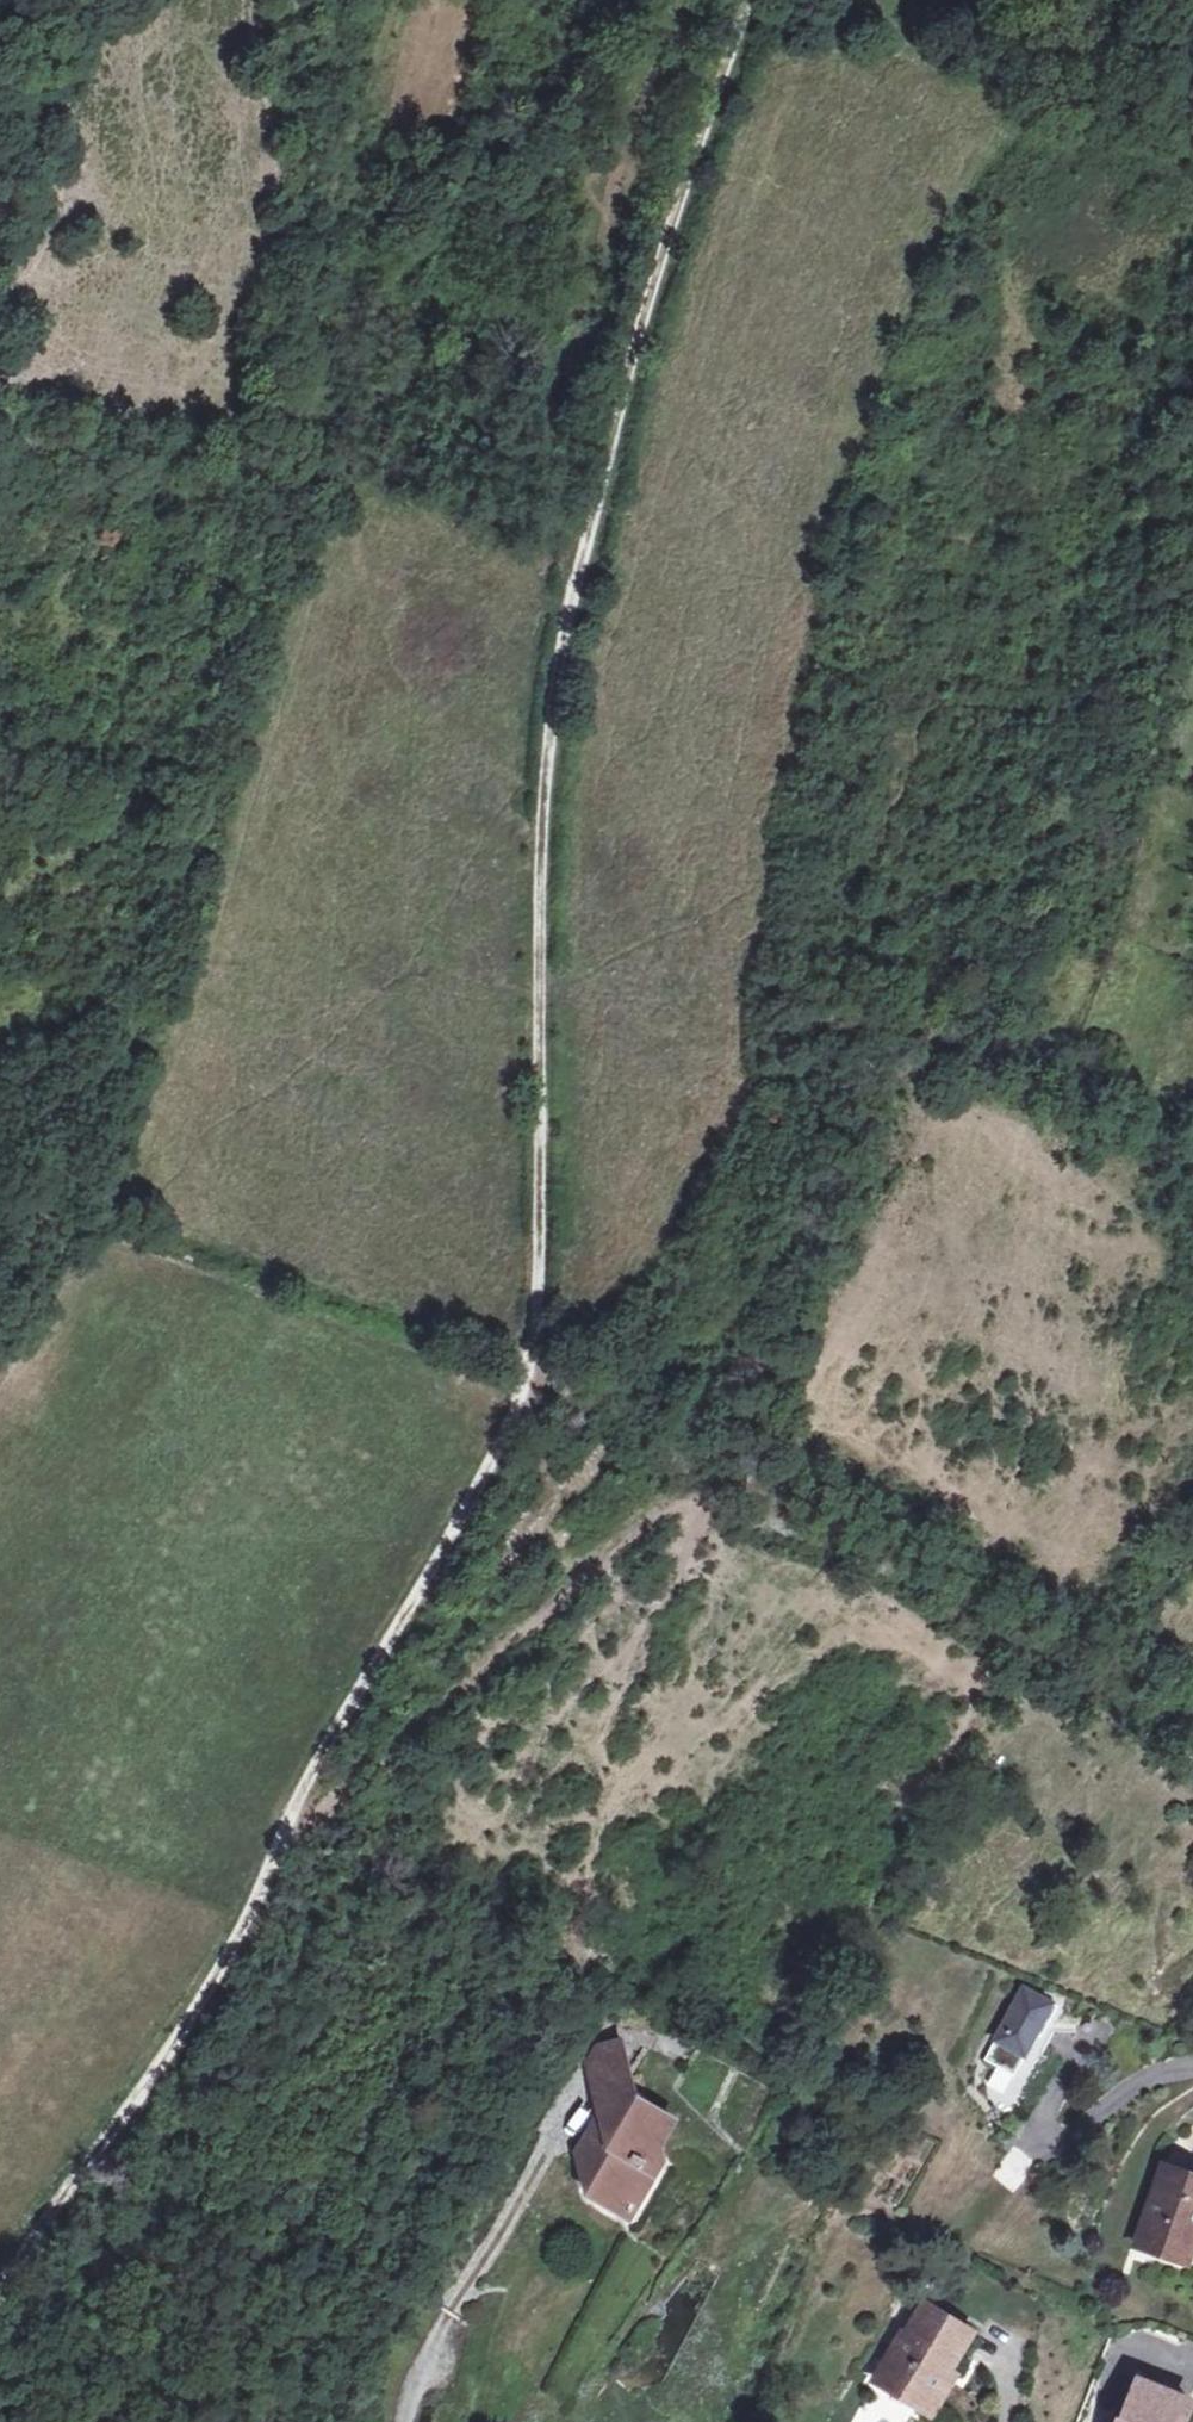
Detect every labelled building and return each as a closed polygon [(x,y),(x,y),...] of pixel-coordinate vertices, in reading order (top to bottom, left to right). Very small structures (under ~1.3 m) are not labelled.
[(1024,1982),(985,2053),(1014,2069),(1029,2042),(1041,2019),(1047,2022),(1058,2001),(1024,1982)] [(1041,2019),(1029,2042),(1034,2045),(1047,2022),(1041,2019)] [(620,2185),(643,2199),(666,2159),(663,2147),(678,2120),(639,2096),(626,2041),(600,2046),(592,2060),(604,2109),(582,2150),(593,2193),(620,2185)] [(1014,2147),(993,2178),(1017,2194),(1038,2163),(1014,2147)] [(1162,2174),(1192,2184),(1192,2175),(1165,2165),(1162,2174)] [(1192,2246),(1192,2184),(1162,2174),(1144,2228),(1192,2246)] [(632,2218),(643,2199),(620,2185),(593,2193),(632,2218)] [(1192,2255),(1192,2246),(1144,2228),(1138,2246),(1190,2264),(1192,2255)] [(904,2335),(877,2379),(928,2408),(938,2390),(931,2386),(945,2364),(954,2369),(976,2332),(928,2304),(908,2338),(904,2335)] [(938,2390),(928,2408),(939,2414),(963,2375),(954,2369),(945,2364),(931,2386),(938,2390)] [(1192,2411),(1192,2399),(1145,2380),(1128,2421),(1188,2421),(1192,2411)]
